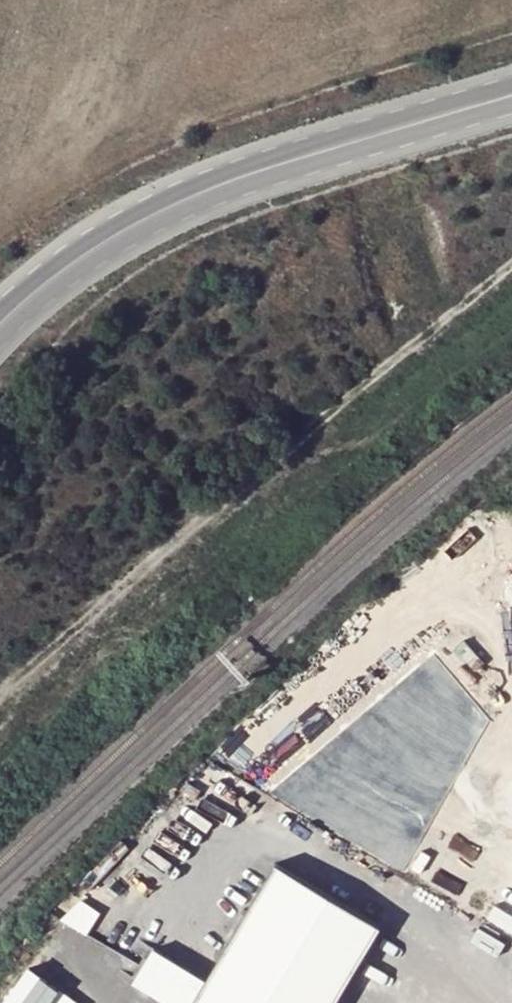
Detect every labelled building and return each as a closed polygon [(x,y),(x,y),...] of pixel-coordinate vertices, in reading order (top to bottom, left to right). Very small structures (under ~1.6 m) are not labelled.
[(382,927),(277,864),(193,1002),(336,1002),(382,927)] [(88,930),(102,909),(81,895),(67,916),(88,930)]
